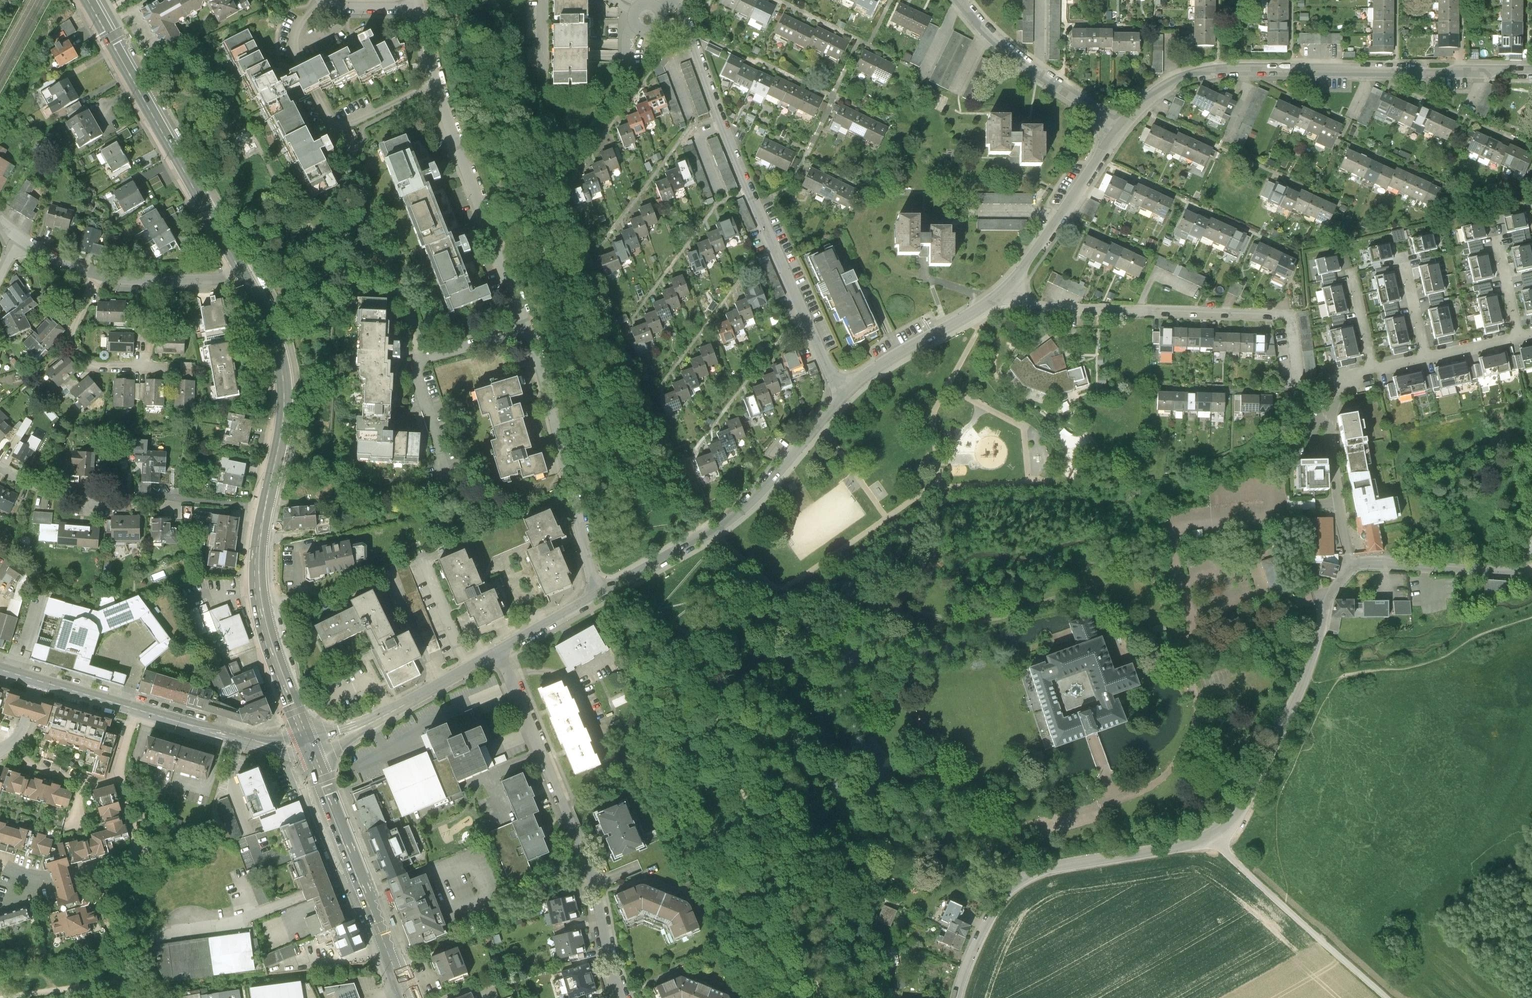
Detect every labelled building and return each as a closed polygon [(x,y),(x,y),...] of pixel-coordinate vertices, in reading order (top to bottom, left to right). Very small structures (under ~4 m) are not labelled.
[(163,47),(183,39),(175,26),(202,11),(201,9),(209,4),(210,5),(209,7),(210,9),(213,9),(217,17),(216,19),(217,21),(219,21),(220,23),(250,5),(247,0),(242,0),(235,4),(233,0),(167,0),(164,2),(163,0),(142,12),(150,27),(152,27),(163,47)] [(553,28),(553,63),(552,63),(553,87),(587,86),(586,63),(588,63),(587,28),(590,28),(590,19),(588,19),(588,0),(554,0),(554,20),(559,20),(559,28),(553,28)] [(719,4),(735,12),(740,0),(721,0),(719,4)] [(757,0),(740,0),(735,12),(750,19),(759,1),(757,0)] [(857,4),(873,12),(879,0),(859,0),(857,4)] [(1022,44),(1032,44),(1033,0),(1022,0),(1022,44)] [(1048,61),(1059,61),(1060,0),(1049,0),(1048,61)] [(1214,0),(1195,0),(1195,8),(1214,9),(1214,0)] [(1268,9),(1287,9),(1287,0),(1268,0),(1268,9)] [(1372,9),(1394,9),(1394,0),(1373,0),(1372,9)] [(1436,9),(1458,9),(1458,0),(1436,0),(1436,9)] [(1502,10),(1522,10),(1522,0),(1502,0),(1502,10)] [(775,8),(759,1),(750,19),(766,27),(775,8)] [(915,12),(899,4),(891,21),(906,29),(915,12)] [(1214,21),(1214,9),(1195,8),(1195,21),(1214,21)] [(1267,21),(1287,21),(1287,9),(1268,9),(1267,21)] [(1372,9),(1372,21),(1394,22),(1394,9),(1372,9)] [(1436,9),(1436,22),(1457,22),(1458,9),(1436,9)] [(1502,10),(1502,22),(1522,23),(1522,10),(1502,10)] [(931,19),(915,12),(906,29),(922,37),(928,23),(931,19)] [(800,24),(784,17),(775,34),(776,34),(773,40),(786,47),(787,44),(789,45),(791,42),(800,24)] [(77,31),(70,20),(59,26),(62,31),(65,36),(66,38),(77,31)] [(1195,21),(1194,34),(1214,34),(1214,21),(1195,21)] [(1267,21),(1267,34),(1287,34),(1287,21),(1267,21)] [(1372,21),(1372,34),(1393,35),(1394,22),(1372,21)] [(1436,22),(1436,35),(1457,35),(1457,22),(1436,22)] [(1502,22),(1501,35),(1522,36),(1522,23),(1502,22)] [(938,28),(928,23),(922,37),(909,63),(919,68),(938,28)] [(815,32),(800,24),(791,42),(806,49),(808,46),(815,32)] [(832,36),(817,29),(815,32),(808,46),(824,54),(832,36)] [(65,36),(62,31),(51,37),(54,43),(65,36)] [(1085,48),(1085,31),(1071,31),(1071,47),(1085,48)] [(1099,48),(1099,31),(1085,31),(1085,48),(1099,48)] [(1112,34),(1112,31),(1099,31),(1099,48),(1112,48),(1112,34)] [(385,74),(408,62),(404,45),(400,46),(397,41),(375,53),(369,41),(374,39),(371,33),(358,40),(365,51),(366,53),(351,61),(346,53),(324,65),(322,61),(303,71),(296,75),(297,77),(280,86),(277,88),(265,64),(263,65),(246,32),(226,42),(243,77),(245,76),(256,98),(259,97),(271,121),(273,119),(295,165),(298,164),(315,198),(336,188),(318,153),(326,149),(329,154),(334,152),(328,139),(319,144),(312,147),(293,108),(290,109),(282,92),(300,83),(305,93),(314,90),(321,88),(332,82),(334,86),(357,74),(361,83),(383,71),(385,74)] [(953,32),(929,82),(947,91),(971,41),(953,32)] [(1125,52),(1126,35),(1112,34),(1112,48),(1112,51),(1125,52)] [(1214,34),(1194,34),(1194,46),(1214,47),(1214,34)] [(1286,47),(1287,34),(1267,34),(1267,46),(1267,47),(1286,47)] [(1342,35),(1297,34),(1297,44),(1342,45),(1342,35)] [(1372,34),(1372,47),(1393,47),(1393,35),(1372,34)] [(1138,40),(1138,35),(1126,35),(1125,52),(1138,52),(1138,40)] [(1436,35),(1436,48),(1457,48),(1457,35),(1436,35)] [(1501,35),(1501,48),(1521,49),(1522,36),(1501,35)] [(848,44),(832,36),(824,54),(840,61),(848,44)] [(1163,36),(1152,36),(1152,74),(1162,74),(1163,36)] [(78,58),(69,41),(51,51),(60,68),(78,58)] [(723,50),(709,43),(706,50),(720,57),(723,50)] [(1436,48),(1434,48),(1433,58),(1450,58),(1450,51),(1457,52),(1457,48),(1436,48)] [(1501,48),(1499,48),(1499,55),(1509,55),(1509,60),(1521,60),(1521,49),(1501,48)] [(879,59),(864,52),(855,69),(871,77),(879,59)] [(730,56),(720,76),(734,83),(734,82),(742,66),(744,63),(730,56)] [(981,58),(962,98),(971,102),(990,63),(981,58)] [(895,67),(879,59),(871,77),(886,85),(895,67)] [(690,61),(680,64),(698,117),(709,113),(690,61)] [(758,73),(742,66),(734,82),(750,90),(758,73)] [(656,77),(661,91),(669,113),(674,126),(684,122),(666,73),(656,77)] [(773,81),(758,73),(750,90),(765,97),(767,94),(773,81)] [(38,88),(41,92),(57,83),(55,78),(38,88)] [(791,86),(775,78),(773,81),(767,94),(783,102),(791,86)] [(68,80),(52,89),(49,90),(53,97),(56,95),(58,99),(73,90),(68,80)] [(1488,84),(1474,114),(1484,118),(1498,89),(1488,84)] [(806,93),(791,86),(783,102),(798,110),(806,93)] [(1382,93),(1372,88),(1356,123),(1366,128),(1374,111),(1382,93)] [(1209,113),(1217,96),(1200,89),(1192,106),(1209,113)] [(1258,89),(1231,145),(1242,150),(1268,93),(1258,89)] [(79,100),(73,90),(58,99),(60,103),(64,109),(79,100)] [(648,103),(654,118),(669,113),(661,91),(645,97),(648,103)] [(822,101),(806,93),(798,110),(814,117),(822,101)] [(1406,104),(1382,93),(1374,111),(1397,122),(1406,104)] [(1235,105),(1229,102),(1231,97),(1225,94),(1223,99),(1217,96),(1209,113),(1227,121),(1235,105)] [(1174,97),(1165,118),(1175,122),(1184,102),(1174,97)] [(1288,107),(1276,101),(1268,120),(1279,125),(1288,107)] [(66,109),(69,115),(82,108),(79,102),(66,109)] [(60,103),(49,109),(53,115),(64,109),(60,103)] [(654,120),(654,118),(648,103),(636,107),(639,114),(643,124),(654,120)] [(1418,109),(1406,104),(1397,122),(1409,127),(1410,125),(1418,109)] [(68,116),(70,120),(88,110),(85,106),(82,108),(69,115),(68,116)] [(1431,112),(1419,106),(1418,109),(1410,125),(1422,130),(1431,112)] [(837,135),(840,128),(848,131),(856,115),(841,107),(829,131),(837,135)] [(1300,112),(1288,107),(1279,125),(1291,131),(1293,126),(1300,112)] [(1301,109),(1300,112),(1293,126),(1304,132),(1313,114),(1301,109)] [(102,136),(95,123),(88,110),(70,120),(65,123),(72,136),(79,149),(102,136)] [(1442,117),(1431,112),(1422,130),(1434,136),(1442,117)] [(645,131),(643,124),(639,114),(627,118),(629,125),(633,136),(645,131)] [(1325,120),(1313,114),(1304,132),(1316,137),(1325,120)] [(871,122),(856,115),(848,131),(863,139),(871,122)] [(1454,123),(1442,117),(1434,136),(1445,141),(1450,132),(1453,124),(1454,123)] [(1014,138),(1009,138),(1009,119),(988,119),(988,127),(984,127),(984,149),(988,149),(988,157),(1009,157),(1009,148),(1014,148),(1014,138)] [(1340,127),(1325,120),(1316,137),(1313,144),(1329,151),(1340,127)] [(887,130),(871,122),(863,139),(878,146),(887,130)] [(1458,126),(1453,124),(1450,132),(1454,134),(1458,126)] [(624,147),(636,142),(633,136),(629,125),(617,129),(624,147)] [(1164,132),(1152,126),(1150,131),(1144,144),(1143,144),(1155,150),(1164,132)] [(132,136),(128,128),(117,134),(119,138),(115,140),(116,142),(118,144),(132,136)] [(1145,129),(1139,141),(1144,144),(1150,131),(1145,129)] [(1020,138),(1014,138),(1014,148),(1019,148),(1020,168),(1041,168),(1041,160),(1044,160),(1044,138),(1041,138),(1041,130),(1020,130),(1020,138)] [(1175,137),(1164,132),(1155,150),(1167,155),(1168,152),(1175,137)] [(1188,139),(1177,134),(1175,137),(1168,152),(1180,158),(1188,139)] [(1486,139),(1475,134),(1466,152),(1477,158),(1486,139)] [(384,143),(380,145),(385,160),(401,200),(403,199),(431,189),(429,184),(427,185),(424,179),(433,176),(435,181),(441,179),(436,164),(430,167),(431,171),(423,175),(414,153),(411,154),(407,144),(409,143),(407,136),(385,144),(384,143)] [(717,136),(707,140),(728,192),(738,188),(717,136)] [(1200,144),(1188,139),(1180,158),(1191,163),(1200,144)] [(1498,144),(1486,139),(1477,158),(1489,163),(1498,144)] [(779,147),(764,140),(756,157),(771,164),(779,147)] [(101,152),(107,163),(123,153),(118,144),(116,142),(101,152)] [(1212,150),(1200,144),(1191,163),(1203,168),(1212,150)] [(1509,149),(1498,144),(1489,163),(1500,168),(1502,165),(1509,149)] [(683,149),(687,160),(694,177),(703,202),(713,198),(693,145),(683,149)] [(1523,151),(1511,146),(1509,149),(1502,165),(1514,171),(1523,151)] [(795,155),(779,147),(771,164),(787,172),(795,155)] [(1359,156),(1348,150),(1339,169),(1350,174),(1359,156)] [(612,151),(601,155),(604,163),(608,172),(619,168),(612,151)] [(1523,151),(1514,171),(1526,176),(1531,162),(1531,156),(1523,151)] [(129,164),(123,153),(107,163),(113,173),(117,171),(129,164)] [(1371,162),(1359,156),(1350,174),(1362,180),(1371,162)] [(0,158),(0,189),(6,180),(2,178),(10,164),(1,159),(0,158)] [(682,182),(694,177),(687,160),(675,164),(677,169),(682,182)] [(1382,167),(1371,162),(1362,180),(1373,186),(1382,167)] [(592,167),(595,174),(599,184),(610,180),(608,172),(604,163),(592,167)] [(132,169),(129,164),(117,171),(120,176),(132,169)] [(1393,173),(1382,167),(1373,186),(1384,191),(1386,187),(1393,173)] [(672,193),(685,188),(682,182),(677,169),(665,173),(667,179),(672,193)] [(1407,174),(1395,169),(1393,173),(1386,187),(1397,193),(1407,174)] [(826,177),(810,170),(802,186),(818,194),(826,177)] [(583,178),(586,186),(590,196),(601,192),(599,184),(595,174),(583,178)] [(1418,180),(1407,174),(1397,193),(1409,198),(1418,180)] [(841,184),(826,177),(818,194),(833,201),(841,184)] [(1124,183),(1112,178),(1110,183),(1104,195),(1116,201),(1124,183)] [(674,198),(672,193),(667,179),(655,184),(663,203),(674,198)] [(1430,185),(1418,180),(1409,198),(1420,204),(1430,185)] [(28,182),(11,208),(29,219),(36,208),(40,203),(30,197),(36,187),(28,182)] [(143,198),(134,182),(114,193),(123,209),(143,198)] [(1287,189),(1275,184),(1274,185),(1267,182),(1260,197),(1267,200),(1267,201),(1278,207),(1279,207),(1286,190),(1287,189)] [(1135,189),(1124,183),(1116,201),(1127,206),(1129,203),(1135,189)] [(856,192),(841,184),(833,201),(848,209),(856,192)] [(1148,191),(1137,185),(1135,189),(1129,203),(1140,208),(1148,191)] [(1441,191),(1430,185),(1420,204),(1432,210),(1441,191)] [(590,196),(586,186),(564,195),(570,210),(592,201),(590,196)] [(452,235),(449,236),(440,214),(431,189),(403,199),(411,221),(422,250),(425,249),(453,239),(452,235)] [(1298,195),(1286,190),(1279,207),(1290,212),(1292,208),(1298,195)] [(1160,196),(1148,191),(1140,208),(1152,214),(1160,196)] [(1311,197),(1300,191),(1298,195),(1292,208),(1304,214),(1311,197)] [(1032,195),(977,195),(977,205),(1032,204),(1032,195)] [(1172,201),(1160,196),(1152,214),(1164,219),(1172,201)] [(1323,202),(1311,197),(1304,214),(1315,219),(1323,202)] [(756,229),(743,199),(732,203),(746,234),(756,229)] [(1089,200),(1080,220),(1090,224),(1099,204),(1089,200)] [(1335,208),(1323,202),(1315,219),(1314,222),(1319,225),(1321,222),(1327,225),(1335,208)] [(51,206),(46,224),(69,230),(74,213),(51,206)] [(640,210),(642,216),(647,227),(658,223),(652,206),(640,210)] [(176,214),(173,207),(163,213),(167,219),(176,214)] [(41,211),(36,208),(29,219),(34,222),(41,211)] [(162,220),(156,210),(140,219),(146,230),(147,229),(162,220)] [(1197,217),(1185,212),(1177,229),(1189,234),(1197,217)] [(1506,218),(1510,233),(1531,228),(1529,212),(1506,218)] [(642,216),(630,220),(633,229),(638,241),(650,236),(647,227),(642,216)] [(923,236),(918,236),(918,217),(897,217),(897,225),(893,225),(893,247),(897,247),(897,255),(918,255),(918,246),(923,246),(923,236)] [(1208,223),(1197,217),(1189,234),(1200,240),(1202,236),(1208,223)] [(719,230),(723,242),(739,236),(733,219),(717,225),(719,230)] [(1221,225),(1210,219),(1208,223),(1202,236),(1213,242),(1221,225)] [(163,220),(162,220),(147,229),(154,240),(170,231),(163,220)] [(694,225),(688,221),(684,227),(690,231),(694,225)] [(1026,221),(977,221),(977,232),(1025,233),(1026,221)] [(1461,228),(1464,243),(1486,238),(1482,223),(1461,228)] [(1233,230),(1221,225),(1213,242),(1225,247),(1233,230)] [(100,232),(85,228),(78,251),(100,257),(102,248),(96,246),(100,232)] [(929,236),(923,236),(923,246),(928,246),(929,267),(950,266),(950,259),(953,259),(953,236),(950,236),(950,228),(929,228),(929,236)] [(621,233),(624,240),(628,252),(640,248),(638,241),(633,229),(621,233)] [(726,250),(723,242),(719,230),(707,235),(709,240),(714,255),(726,250)] [(1250,238),(1233,230),(1225,247),(1222,253),(1236,259),(1239,252),(1242,254),(1250,238)] [(176,242),(170,231),(154,240),(153,241),(159,251),(176,242)] [(1411,239),(1414,254),(1436,249),(1432,234),(1411,239)] [(455,313),(454,311),(483,300),(484,303),(492,300),(491,296),(492,296),(488,287),(476,292),(476,293),(474,294),(458,250),(463,249),(465,255),(471,252),(466,238),(460,240),(461,245),(456,247),(453,239),(425,249),(446,303),(450,315),(455,313)] [(1097,243),(1085,238),(1083,242),(1077,255),(1077,256),(1089,261),(1097,243)] [(612,245),(615,252),(619,264),(631,260),(628,252),(624,240),(612,245)] [(716,258),(714,255),(709,240),(698,245),(700,250),(704,263),(716,258)] [(1109,248),(1097,243),(1089,261),(1100,267),(1102,264),(1109,248)] [(1270,250),(1258,244),(1250,262),(1262,267),(1270,250)] [(1367,249),(1370,264),(1392,259),(1389,244),(1367,249)] [(1516,260),(1531,257),(1531,244),(1513,248),(1516,260)] [(1122,250),(1110,245),(1109,248),(1102,264),(1113,269),(1122,250)] [(883,335),(856,270),(846,274),(841,264),(834,247),(807,258),(818,284),(813,286),(821,306),(827,304),(832,316),(835,315),(840,327),(844,325),(854,350),(867,344),(866,342),(883,335)] [(694,275),(707,270),(704,263),(700,250),(687,255),(694,275)] [(1133,256),(1122,250),(1113,269),(1125,274),(1133,256)] [(1282,255),(1270,250),(1262,267),(1273,273),(1282,255)] [(619,264),(615,252),(599,258),(605,276),(621,270),(619,264)] [(1467,259),(1470,271),(1490,266),(1487,254),(1467,259)] [(1295,261),(1282,255),(1273,273),(1271,278),(1284,284),(1286,279),(1289,278),(1293,270),(1292,267),(1295,261)] [(1314,260),(1318,276),(1340,271),(1337,255),(1314,260)] [(785,297),(767,256),(758,260),(775,301),(785,297)] [(1145,261),(1133,256),(1125,274),(1136,280),(1145,261)] [(1157,256),(1153,266),(1202,289),(1206,279),(1157,256)] [(1516,260),(1519,273),(1531,270),(1531,257),(1516,260)] [(1418,267),(1421,282),(1441,277),(1438,263),(1418,267)] [(1492,278),(1490,266),(1470,271),(1472,283),(1492,278)] [(1374,270),(1376,277),(1390,274),(1388,267),(1374,270)] [(1521,273),(1523,288),(1531,287),(1531,272),(1521,273)] [(1051,273),(1047,283),(1082,300),(1087,289),(1051,273)] [(1374,277),(1377,292),(1397,287),(1393,273),(1390,274),(1376,277),(1374,277)] [(3,297),(13,311),(26,302),(22,297),(24,295),(20,289),(24,286),(16,276),(12,279),(11,283),(14,286),(9,290),(10,292),(3,297)] [(1444,292),(1441,277),(1421,282),(1425,296),(1444,292)] [(672,282),(675,289),(679,300),(690,296),(684,278),(672,282)] [(1236,296),(1242,285),(1232,281),(1227,291),(1236,296)] [(1321,288),(1324,304),(1346,299),(1343,283),(1321,288)] [(1400,302),(1397,287),(1377,292),(1380,306),(1382,306),(1396,303),(1400,302)] [(747,299),(751,311),(767,305),(761,288),(745,294),(747,299)] [(675,289),(662,293),(665,301),(670,314),(682,309),(679,300),(675,289)] [(1526,304),(1531,302),(1531,289),(1523,292),(1526,304)] [(1476,299),(1479,314),(1500,309),(1496,295),(1476,299)] [(212,306),(201,308),(205,333),(228,329),(223,301),(216,302),(216,297),(211,298),(212,306)] [(32,298),(26,302),(13,311),(2,320),(9,338),(31,328),(24,315),(38,305),(32,298)] [(754,319),(751,311),(747,299),(735,303),(738,311),(742,323),(754,319)] [(1350,314),(1346,299),(1324,304),(1328,319),(1350,314)] [(386,301),(357,300),(357,312),(356,326),(359,326),(357,367),(361,367),(360,380),(363,380),(362,403),(361,419),(358,420),(357,433),(360,433),(358,458),(372,459),(371,463),(390,464),(405,465),(404,460),(418,461),(419,435),(392,434),(386,434),(387,420),(390,420),(391,404),(392,381),(389,381),(390,367),(387,367),(387,352),(393,352),(393,359),(400,360),(400,352),(400,345),(395,344),(393,348),(387,347),(388,327),(385,327),(386,313),(386,301)] [(654,306),(656,313),(661,325),(672,320),(670,314),(665,301),(654,306)] [(1382,306),(1384,312),(1398,310),(1396,303),(1382,306)] [(126,305),(99,304),(99,321),(126,322),(126,305)] [(1429,311),(1432,325),(1452,320),(1449,306),(1429,311)] [(1503,324),(1500,309),(1479,314),(1483,328),(1503,324)] [(1399,316),(1398,310),(1384,312),(1380,313),(1382,320),(1383,320),(1399,316)] [(744,329),(742,323),(738,311),(726,315),(728,322),(733,333),(744,329)] [(1307,312),(1297,313),(1306,380),(1316,378),(1311,339),(1308,315),(1307,312)] [(644,317),(647,325),(652,337),(664,333),(661,325),(656,313),(644,317)] [(1383,320),(1386,335),(1406,330),(1403,316),(1399,316),(1383,320)] [(50,317),(25,345),(39,359),(42,356),(44,357),(48,353),(46,351),(64,332),(50,317)] [(1455,334),(1452,320),(1432,325),(1435,339),(1455,334)] [(723,345),(735,341),(733,333),(728,322),(716,327),(723,345)] [(652,337),(647,325),(631,331),(638,348),(654,342),(652,337)] [(1331,332),(1334,347),(1356,342),(1353,327),(1331,332)] [(1172,330),(1159,330),(1159,348),(1172,348),(1172,330)] [(1186,331),(1172,330),(1172,348),(1185,348),(1186,331)] [(1410,345),(1406,330),(1386,335),(1390,349),(1392,349),(1406,346),(1410,345)] [(1199,331),(1186,331),(1185,348),(1199,349),(1199,331)] [(1212,331),(1199,331),(1199,349),(1212,349),(1212,335),(1212,331)] [(133,353),(134,336),(110,335),(110,352),(133,353)] [(157,335),(156,353),(184,354),(184,336),(157,335)] [(1226,336),(1212,335),(1212,349),(1212,353),(1225,353),(1226,336)] [(1239,336),(1226,336),(1225,353),(1239,354),(1239,336)] [(1252,336),(1239,336),(1239,354),(1252,354),(1252,336)] [(1266,337),(1252,336),(1252,354),(1265,354),(1265,347),(1266,337)] [(1266,336),(1266,337),(1265,347),(1274,348),(1273,336),(1266,336)] [(1057,350),(1050,341),(1026,359),(1020,364),(1015,360),(1009,368),(1010,370),(1008,371),(1014,379),(1016,378),(1022,386),(1026,388),(1026,390),(1032,393),(1033,390),(1040,393),(1040,395),(1046,397),(1047,395),(1051,396),(1061,393),(1062,396),(1071,393),(1071,390),(1073,390),(1073,388),(1075,388),(1075,390),(1089,386),(1083,367),(1065,372),(1061,356),(1058,357),(1056,350),(1057,350)] [(1360,357),(1356,342),(1334,347),(1338,362),(1360,357)] [(230,343),(208,347),(217,399),(240,396),(230,343)] [(1407,352),(1406,346),(1392,349),(1394,355),(1407,352)] [(1520,349),(1521,355),(1524,368),(1525,371),(1531,369),(1531,346),(1520,349)] [(700,351),(702,357),(707,369),(718,365),(711,347),(700,351)] [(783,362),(788,374),(804,368),(798,351),(781,357),(783,362)] [(1507,352),(1493,355),(1497,375),(1512,372),(1512,371),(1509,358),(1507,352)] [(1482,378),(1497,375),(1493,355),(1478,358),(1479,364),(1482,378)] [(1521,355),(1515,356),(1518,370),(1524,368),(1521,355)] [(78,370),(67,356),(47,372),(59,386),(63,383),(72,375),(78,370)] [(1515,356),(1509,358),(1512,371),(1518,370),(1515,356)] [(702,357),(690,362),(693,370),(697,383),(710,378),(707,369),(702,357)] [(1465,361),(1450,365),(1454,386),(1470,383),(1467,367),(1465,361)] [(194,374),(195,362),(183,362),(183,374),(194,374)] [(791,382),(788,374),(783,362),(772,367),(774,374),(779,386),(791,382)] [(1482,378),(1479,364),(1473,365),(1476,379),(1482,378)] [(1439,390),(1454,386),(1450,365),(1434,368),(1435,374),(1439,390)] [(1473,365),(1467,367),(1470,383),(1470,384),(1476,383),(1476,379),(1473,365)] [(681,375),(684,382),(688,394),(700,389),(697,383),(693,370),(681,375)] [(1421,371),(1407,374),(1411,394),(1426,391),(1426,390),(1422,377),(1421,371)] [(781,392),(779,386),(774,374),(763,379),(765,385),(769,397),(781,392)] [(1397,398),(1411,394),(1407,374),(1392,378),(1394,383),(1397,397),(1397,398)] [(1435,374),(1429,375),(1433,389),(1433,393),(1439,391),(1439,390),(1435,374)] [(80,384),(72,375),(63,383),(71,392),(80,384)] [(1429,375),(1422,377),(1426,390),(1433,389),(1429,375)] [(102,392),(89,376),(80,384),(71,392),(84,408),(102,392)] [(491,388),(474,393),(477,401),(482,418),(489,416),(493,430),(523,420),(525,420),(520,406),(512,408),(509,400),(523,396),(518,379),(491,387),(491,388)] [(134,381),(114,381),(113,407),(133,408),(133,400),(134,384),(134,381)] [(165,381),(147,381),(147,384),(146,403),(146,405),(164,406),(165,381)] [(195,382),(176,381),(175,404),(194,405),(195,382)] [(672,386),(675,394),(679,406),(691,401),(688,394),(684,382),(672,386)] [(1394,383),(1387,385),(1390,398),(1397,397),(1394,383)] [(759,409),(772,404),(769,397),(765,385),(753,390),(755,396),(759,409)] [(679,406),(675,394),(659,400),(665,417),(681,411),(679,406)] [(1171,395),(1158,394),(1157,410),(1170,411),(1171,395)] [(1184,395),(1171,395),(1170,411),(1183,411),(1184,395)] [(1197,395),(1184,395),(1183,411),(1197,411),(1197,395)] [(1211,396),(1197,395),(1197,411),(1210,412),(1211,396)] [(761,415),(759,409),(755,396),(743,400),(750,419),(761,415)] [(1224,396),(1211,396),(1210,412),(1224,412),(1224,396)] [(1258,396),(1241,396),(1240,412),(1258,413),(1258,396)] [(1272,397),(1258,396),(1258,413),(1271,413),(1272,397)] [(5,437),(12,430),(9,427),(10,421),(0,412),(0,442),(5,437)] [(232,429),(250,433),(253,421),(245,420),(245,417),(229,413),(228,421),(233,422),(232,429)] [(1357,422),(1355,413),(1337,417),(1342,442),(1348,475),(1355,475),(1355,474),(1367,473),(1367,472),(1366,472),(1361,446),(1366,445),(1364,438),(1360,439),(1359,431),(1363,430),(1361,421),(1357,422)] [(739,419),(726,423),(729,432),(734,444),(747,439),(739,419)] [(532,450),(523,420),(493,430),(496,442),(491,444),(496,460),(494,460),(501,482),(518,477),(517,473),(520,472),(523,480),(534,477),(534,479),(548,474),(542,456),(528,460),(525,452),(532,450)] [(19,431),(17,435),(22,438),(28,428),(23,425),(19,431)] [(12,430),(5,437),(11,444),(17,435),(19,431),(15,427),(12,430)] [(247,445),(250,433),(232,429),(230,437),(226,436),(224,443),(239,446),(239,444),(247,445)] [(718,436),(720,443),(725,455),(737,451),(734,444),(729,432),(718,436)] [(147,452),(147,442),(129,441),(128,454),(136,454),(136,451),(147,452)] [(34,450),(20,442),(13,456),(26,463),(34,450)] [(709,447),(712,455),(716,467),(728,463),(725,455),(720,443),(709,447)] [(136,454),(136,462),(144,462),(148,463),(149,452),(147,452),(136,451),(136,454)] [(95,454),(74,452),(73,466),(79,466),(78,476),(93,477),(95,454)] [(166,453),(149,452),(148,463),(144,462),(143,482),(150,483),(159,483),(159,473),(165,473),(166,453)] [(716,467),(712,455),(695,461),(702,478),(718,472),(716,467)] [(238,457),(237,463),(246,465),(247,459),(238,457)] [(220,472),(221,472),(226,473),(229,462),(229,459),(223,458),(220,472)] [(226,473),(244,477),(246,465),(237,463),(229,462),(226,473)] [(1301,467),(1302,490),(1325,490),(1325,467),(1301,467)] [(114,468),(106,469),(109,482),(117,480),(114,468)] [(242,489),(244,477),(226,473),(221,472),(219,484),(238,488),(242,489)] [(1372,498),(1367,473),(1355,474),(1355,475),(1348,475),(1357,517),(1361,517),(1362,526),(1376,522),(1377,525),(1382,524),(1382,522),(1395,519),(1399,518),(1398,514),(1394,515),(1391,498),(1377,501),(1376,497),(1372,498)] [(143,482),(136,482),(135,492),(150,493),(150,483),(143,482)] [(238,488),(219,484),(217,493),(225,495),(225,496),(236,498),(238,488)] [(0,488),(0,507),(3,508),(2,510),(10,514),(18,496),(0,488)] [(315,506),(283,508),(284,519),(316,517),(315,506)] [(33,523),(39,524),(52,525),(53,513),(34,511),(33,523)] [(550,511),(524,522),(531,539),(529,541),(533,550),(526,552),(544,596),(570,585),(563,568),(566,567),(558,549),(554,552),(550,542),(560,538),(560,537),(562,536),(559,528),(557,528),(550,511)] [(219,516),(212,515),(211,519),(198,516),(197,521),(206,522),(205,531),(211,532),(217,533),(219,516)] [(219,516),(217,533),(237,537),(240,519),(219,516)] [(331,516),(316,517),(316,527),(316,534),(332,530),(331,516)] [(316,517),(284,519),(284,529),(316,527),(316,517)] [(1334,558),(1331,517),(1302,518),(1305,559),(1311,558),(1334,558)] [(1383,551),(1377,525),(1376,522),(1362,526),(1361,517),(1357,517),(1356,518),(1356,519),(1358,532),(1358,533),(1359,533),(1359,534),(1360,534),(1361,535),(1360,535),(1360,536),(1360,537),(1361,538),(1362,539),(1363,539),(1364,539),(1367,552),(1383,551)] [(139,518),(113,518),(113,542),(139,543),(139,518)] [(171,518),(153,519),(154,542),(177,541),(177,530),(171,529),(171,518)] [(52,525),(39,524),(39,531),(46,532),(45,539),(57,540),(59,525),(52,525)] [(83,527),(59,525),(57,540),(57,545),(97,549),(99,528),(83,525),(83,527)] [(214,547),(213,554),(223,555),(223,553),(234,555),(237,537),(217,533),(214,547)] [(319,551),(305,554),(311,578),(355,568),(354,562),(366,559),(366,546),(361,543),(350,546),(349,541),(322,547),(323,553),(320,553),(319,551)] [(464,552),(438,562),(457,606),(464,604),(468,613),(470,612),(477,629),(503,617),(495,601),(497,600),(493,591),(481,596),(478,587),(482,585),(474,567),(472,569),(464,552)] [(213,554),(211,553),(209,567),(234,568),(236,555),(234,555),(223,553),(223,555),(213,554)] [(1280,556),(1260,562),(1271,598),(1291,591),(1280,556)] [(7,558),(0,570),(0,577),(2,579),(6,573),(13,562),(7,558)] [(405,558),(394,562),(429,653),(440,649),(405,558)] [(1334,558),(1311,558),(1311,563),(1319,565),(1335,567),(1337,568),(1337,558),(1334,558)] [(27,572),(13,562),(6,573),(19,582),(20,582),(27,572)] [(1335,567),(1319,565),(1316,577),(1332,581),(1335,567)] [(19,582),(13,600),(22,602),(30,574),(27,572),(20,582),(19,582)] [(1507,581),(1486,580),(1485,599),(1491,599),(1491,597),(1495,597),(1496,592),(1507,593),(1507,581)] [(352,602),(355,608),(366,629),(375,651),(383,665),(394,688),(420,675),(414,661),(422,657),(409,632),(396,639),(373,592),(352,602)] [(140,661),(140,662),(141,662),(145,668),(175,644),(139,596),(98,612),(78,607),(66,603),(50,599),(42,623),(36,644),(31,660),(111,683),(115,670),(105,667),(104,671),(88,666),(90,660),(91,660),(92,655),(93,655),(99,635),(139,619),(157,642),(139,656),(141,658),(141,659),(140,660),(140,661)] [(11,599),(6,615),(18,619),(22,602),(13,600),(11,599)] [(1334,602),(1330,618),(1340,618),(1352,618),(1352,609),(1363,609),(1363,617),(1383,617),(1383,618),(1388,618),(1388,601),(1362,601),(1362,603),(1352,603),(1352,601),(1334,602)] [(1411,615),(1410,601),(1393,601),(1394,615),(1411,615)] [(227,605),(211,611),(200,615),(207,633),(208,635),(209,639),(214,652),(215,654),(229,649),(241,644),(235,626),(231,617),(227,605)] [(197,607),(186,612),(190,621),(195,625),(199,636),(207,633),(200,615),(197,607)] [(316,627),(326,649),(336,644),(357,634),(366,629),(355,608),(316,627)] [(11,642),(18,619),(6,615),(0,613),(0,639),(11,642)] [(250,643),(239,615),(231,617),(235,626),(241,644),(229,649),(230,651),(242,646),(250,643)] [(1044,663),(1028,668),(1032,681),(1041,706),(1055,747),(1092,733),(1125,722),(1117,699),(1112,701),(1110,695),(1138,685),(1134,675),(1130,665),(1112,671),(1110,663),(1100,637),(1097,638),(1090,618),(1089,615),(1068,623),(1069,625),(1077,646),(1046,657),(1048,664),(1044,666),(1044,663)] [(1330,618),(1328,630),(1333,632),(1333,634),(1336,635),(1336,633),(1337,633),(1340,618),(1330,618)] [(594,626),(555,648),(567,669),(572,666),(573,668),(601,653),(600,650),(605,648),(594,626)] [(207,633),(199,636),(202,642),(209,639),(208,635),(207,633)] [(202,642),(206,655),(214,652),(209,639),(202,642)] [(214,652),(206,655),(210,665),(216,663),(213,654),(215,654),(214,652)] [(241,676),(236,662),(224,667),(230,681),(241,676)] [(209,673),(217,690),(232,685),(230,681),(224,667),(209,673)] [(116,671),(115,670),(111,683),(123,687),(126,676),(115,672),(116,671)] [(158,675),(145,671),(139,691),(152,695),(158,675)] [(217,690),(222,701),(228,699),(239,694),(259,686),(254,671),(241,676),(230,681),(232,685),(217,690)] [(179,682),(158,675),(152,695),(173,701),(179,682)] [(564,681),(540,690),(556,731),(580,721),(564,681)] [(193,686),(179,682),(173,701),(187,705),(193,686)] [(215,692),(193,686),(187,705),(244,722),(240,712),(230,707),(217,702),(218,698),(215,692)] [(230,707),(240,712),(247,710),(245,706),(264,698),(259,686),(239,694),(228,699),(231,706),(230,707)] [(19,697),(8,694),(6,699),(4,698),(1,708),(4,709),(3,714),(14,717),(15,714),(27,717),(39,721),(38,725),(48,728),(50,723),(53,724),(56,713),(54,713),(56,707),(44,704),(43,708),(30,704),(19,700),(19,697)] [(247,710),(240,712),(244,722),(253,725),(268,720),(269,720),(272,714),(271,714),(270,713),(264,698),(245,706),(247,710)] [(65,710),(56,707),(54,713),(56,713),(53,724),(50,735),(47,735),(45,740),(51,742),(53,737),(62,740),(60,745),(66,746),(68,741),(82,746),(81,751),(86,752),(88,747),(97,750),(95,755),(98,756),(93,774),(96,775),(96,774),(100,775),(102,776),(106,774),(116,739),(115,737),(115,736),(106,733),(105,733),(107,726),(110,727),(112,721),(106,719),(105,722),(101,721),(102,718),(96,716),(95,719),(93,718),(91,718),(92,715),(86,714),(85,716),(81,715),(82,712),(76,711),(75,713),(73,713),(71,712),(72,709),(66,708),(65,710)] [(426,733),(437,759),(438,759),(439,762),(448,759),(457,780),(456,780),(457,783),(458,783),(488,770),(488,769),(494,766),(485,746),(479,749),(478,746),(487,743),(481,727),(480,728),(472,709),(445,720),(446,724),(426,733)] [(599,765),(580,721),(556,731),(575,775),(599,765)] [(181,747),(149,738),(143,760),(150,762),(150,761),(167,767),(175,770),(181,747)] [(214,757),(181,747),(175,770),(183,772),(183,771),(200,777),(208,780),(214,757)] [(386,777),(387,780),(431,762),(427,752),(383,770),(386,777)] [(370,787),(371,787),(377,803),(380,802),(383,809),(384,808),(390,822),(399,818),(433,804),(461,793),(462,792),(458,783),(457,783),(456,780),(457,780),(448,759),(439,762),(438,759),(437,759),(431,762),(387,780),(370,787)] [(260,767),(237,776),(238,776),(239,776),(242,783),(241,784),(245,797),(247,796),(252,811),(251,811),(254,819),(259,817),(276,811),(260,767)] [(4,769),(1,779),(0,784),(0,790),(14,794),(15,791),(26,794),(30,781),(19,778),(20,774),(4,769)] [(523,774),(501,782),(517,821),(533,814),(539,812),(533,798),(534,797),(530,787),(529,788),(523,774)] [(36,782),(30,781),(26,794),(32,796),(31,799),(45,803),(51,783),(37,779),(36,782)] [(60,786),(51,783),(45,803),(54,806),(55,803),(63,805),(63,803),(69,805),(72,795),(66,793),(67,792),(59,789),(60,786)] [(66,846),(66,847),(70,862),(71,862),(72,864),(82,861),(81,858),(98,853),(99,857),(115,853),(112,842),(130,837),(126,826),(123,827),(118,811),(122,810),(115,786),(94,793),(101,816),(105,814),(109,831),(93,836),(94,840),(77,845),(76,841),(66,844),(66,846)] [(371,787),(353,794),(368,830),(390,822),(384,808),(383,809),(380,802),(377,803),(371,787)] [(461,793),(433,804),(434,809),(463,797),(461,793)] [(242,836),(228,797),(217,801),(231,840),(242,836)] [(299,802),(276,811),(259,817),(265,832),(280,827),(290,824),(291,826),(306,820),(299,802)] [(629,813),(625,802),(601,812),(601,813),(603,817),(598,820),(599,823),(604,836),(607,834),(609,838),(605,839),(611,851),(615,860),(644,847),(659,840),(655,830),(645,834),(635,811),(630,813),(629,813)] [(539,828),(533,814),(517,821),(512,823),(528,862),(549,853),(543,838),(544,837),(541,828),(539,828)] [(404,868),(413,864),(411,859),(421,854),(409,825),(403,828),(399,818),(390,822),(368,830),(368,831),(371,839),(368,840),(375,856),(378,854),(379,858),(376,859),(381,871),(384,870),(388,880),(389,880),(405,874),(406,873),(404,868)] [(182,822),(175,819),(172,827),(179,829),(182,822)] [(295,860),(318,851),(316,848),(314,842),(317,841),(315,837),(313,838),(306,820),(291,826),(290,824),(280,827),(282,832),(284,831),(291,850),(289,851),(290,855),(292,854),(293,857),(295,860)] [(0,822),(0,842),(0,840),(17,845),(16,849),(25,852),(31,831),(22,829),(21,832),(5,827),(5,824),(0,822)] [(512,823),(489,832),(511,885),(523,880),(533,876),(528,862),(512,823)] [(46,835),(31,831),(25,852),(39,856),(41,851),(49,853),(51,848),(53,843),(44,840),(46,835)] [(70,862),(66,847),(65,848),(64,844),(58,846),(59,849),(57,850),(51,848),(49,853),(51,859),(46,860),(49,871),(53,870),(55,878),(57,884),(70,880),(69,875),(66,866),(70,865),(69,862),(70,862)] [(295,860),(292,861),(305,896),(307,901),(315,898),(333,891),(331,886),(318,851),(295,860)] [(259,873),(248,877),(259,907),(270,903),(259,873)] [(405,874),(389,880),(391,884),(392,888),(397,902),(401,910),(405,912),(406,912),(408,917),(407,918),(405,922),(413,944),(446,931),(425,876),(408,882),(407,878),(405,874)] [(66,940),(92,932),(90,924),(98,922),(95,912),(87,914),(85,907),(89,906),(90,903),(90,900),(87,899),(84,900),(83,902),(83,904),(81,904),(78,894),(74,895),(70,880),(57,884),(61,899),(58,900),(61,913),(59,914),(61,922),(53,924),(56,934),(64,932),(66,940)] [(523,880),(513,891),(519,897),(529,886),(523,880)] [(642,924),(651,928),(665,894),(644,886),(639,886),(614,896),(628,930),(642,924)] [(335,894),(333,891),(315,898),(316,902),(320,912),(327,931),(346,923),(335,894)] [(685,903),(665,894),(651,928),(661,932),(667,947),(700,933),(689,906),(685,903)] [(548,902),(550,913),(576,907),(574,896),(548,902)] [(889,896),(886,903),(898,909),(901,901),(889,896)] [(939,921),(950,925),(952,919),(957,920),(959,915),(961,915),(963,911),(962,908),(962,907),(948,901),(939,921)] [(897,912),(884,906),(878,922),(879,923),(877,928),(887,933),(897,912)] [(578,913),(576,907),(550,913),(553,924),(580,918),(579,912),(578,913)] [(22,909),(3,915),(0,916),(0,929),(31,919),(27,908),(22,909)] [(320,912),(305,918),(312,936),(316,935),(327,931),(320,912)] [(969,926),(957,920),(952,919),(950,925),(947,931),(964,938),(969,926)] [(354,920),(346,923),(327,931),(316,935),(320,943),(336,937),(343,956),(366,948),(354,920)] [(555,937),(557,948),(583,942),(581,931),(555,937)] [(964,938),(947,931),(944,938),(939,936),(937,941),(959,950),(964,938)] [(250,932),(147,947),(166,982),(255,970),(250,932)] [(499,934),(493,936),(495,944),(502,942),(499,934)] [(301,953),(296,942),(263,956),(266,967),(301,953)] [(586,953),(583,942),(557,948),(560,959),(586,953)] [(458,947),(431,957),(441,983),(448,980),(449,983),(469,975),(458,947)] [(895,947),(883,950),(886,967),(899,965),(895,947)] [(593,977),(589,964),(562,972),(565,985),(593,977)] [(905,973),(897,974),(897,988),(905,988),(905,973)] [(593,977),(565,985),(569,997),(574,997),(597,991),(593,977)] [(704,986),(684,977),(679,977),(653,988),(657,997),(699,997),(704,986)] [(887,977),(878,983),(885,993),(884,993),(880,993),(880,997),(891,997),(892,993),(893,988),(887,977)] [(251,989),(252,997),(303,997),(302,992),(301,982),(251,989)] [(325,988),(328,995),(335,993),(337,997),(360,997),(355,983),(325,988)] [(704,986),(699,997),(729,997),(725,994),(704,986)]
